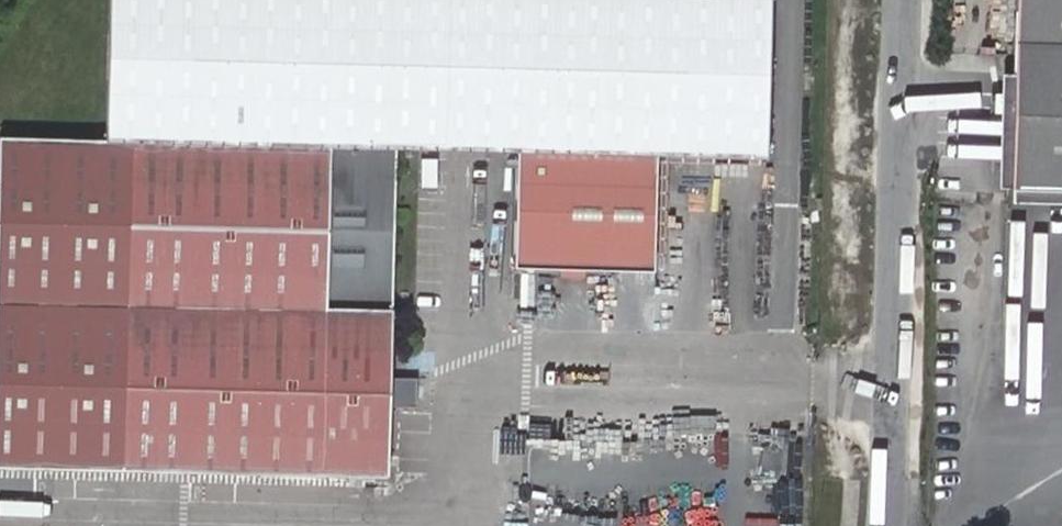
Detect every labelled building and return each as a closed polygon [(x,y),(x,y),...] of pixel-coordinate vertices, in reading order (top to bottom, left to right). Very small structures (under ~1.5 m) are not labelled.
[(0,157),(0,466),(387,477),(397,143),(767,154),(772,0),(110,0),(106,141),(1,138),(0,157)] [(1061,185),(1061,0),(1017,0),(1011,185),(1061,185)]
